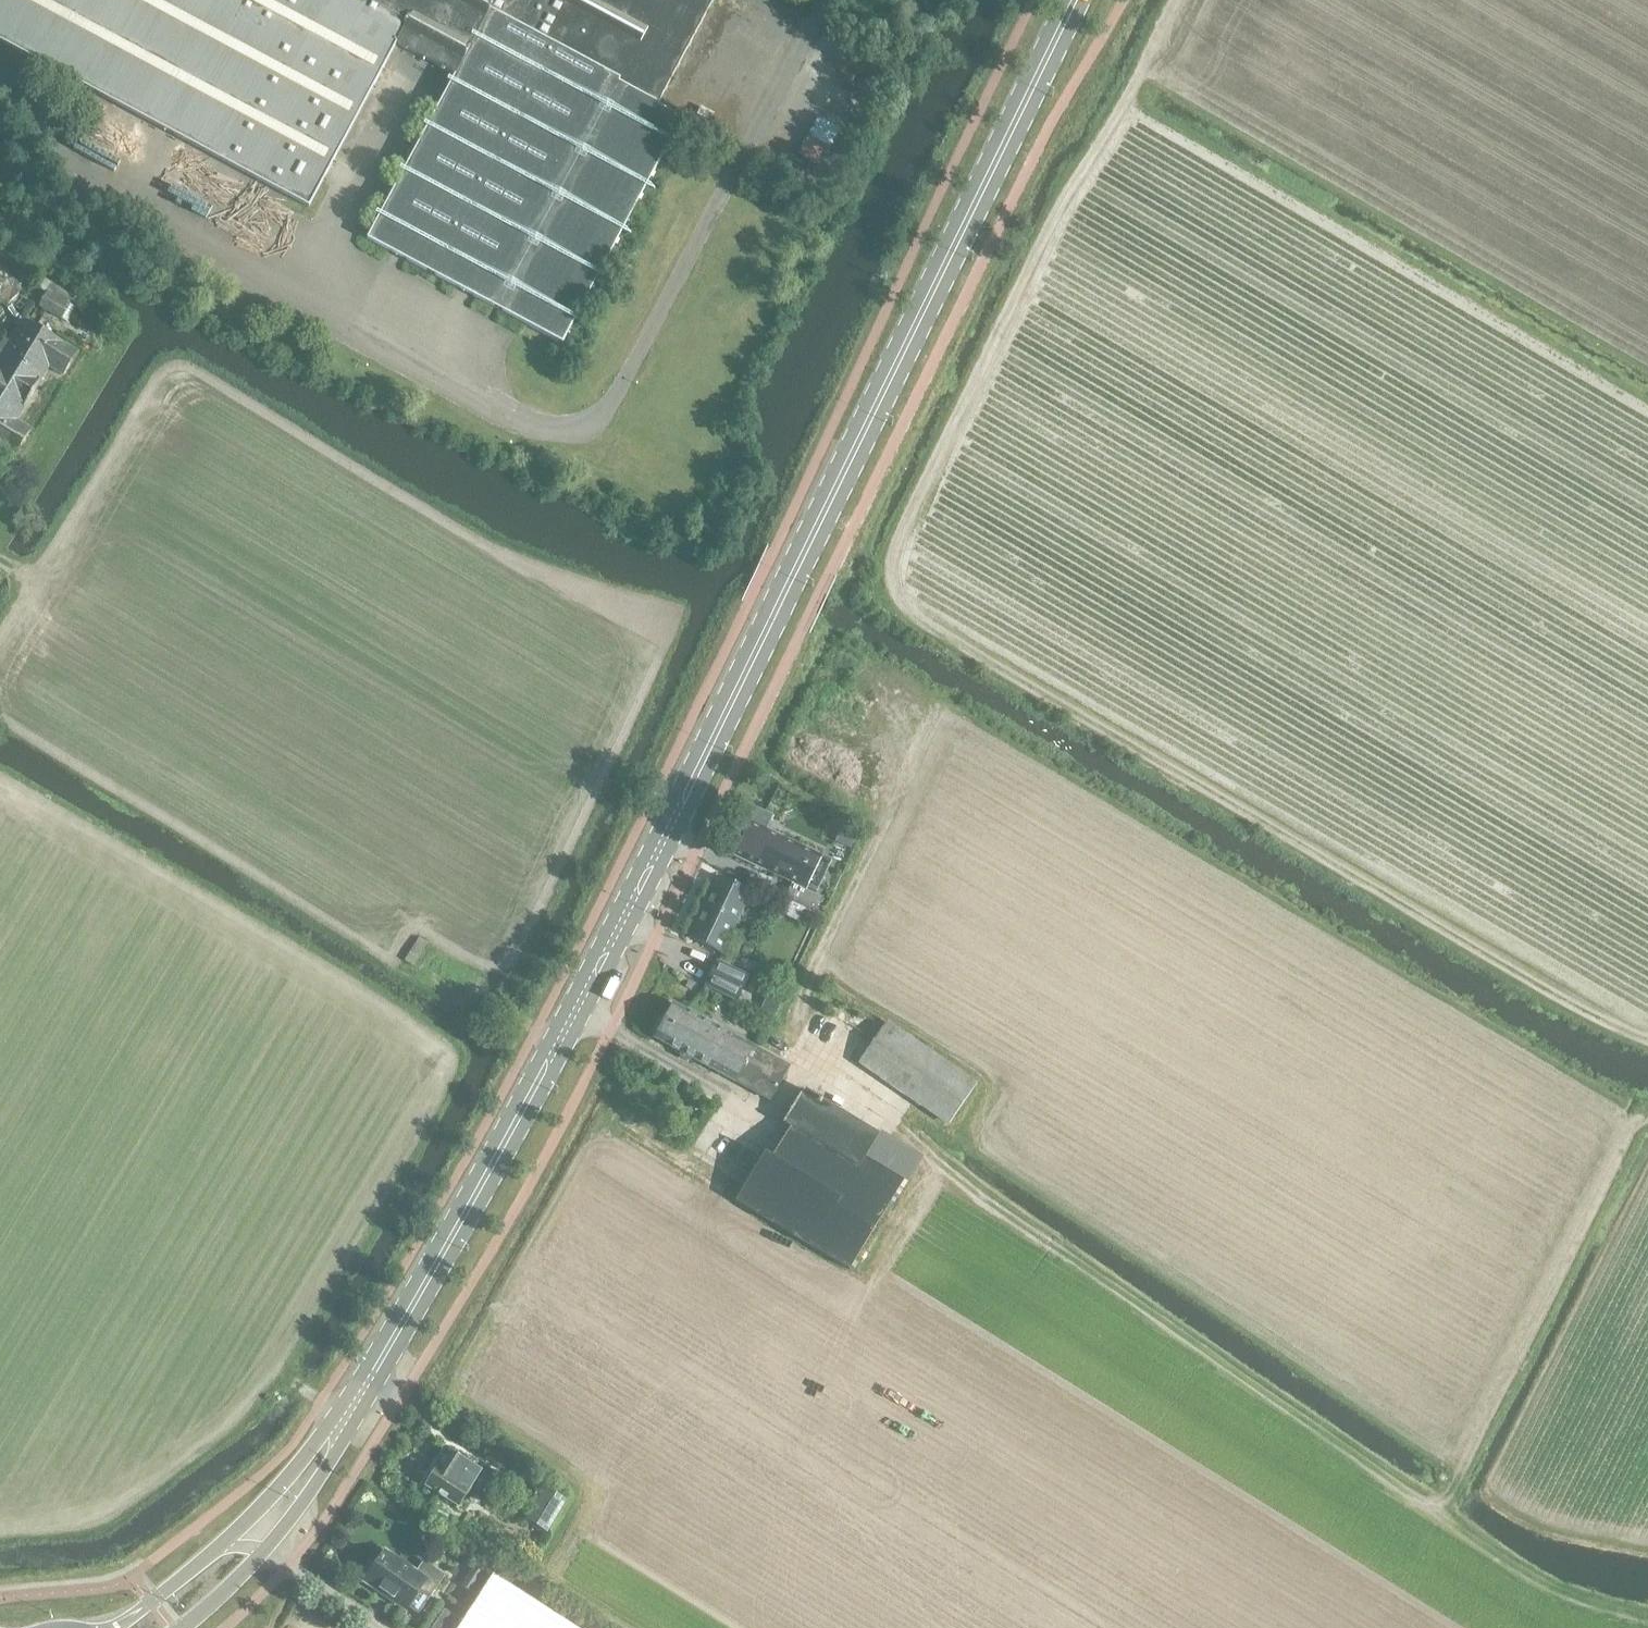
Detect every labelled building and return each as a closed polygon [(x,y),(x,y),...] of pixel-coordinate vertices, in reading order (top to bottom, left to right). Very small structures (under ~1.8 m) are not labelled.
[(308,207),(396,44),(443,69),(455,75),(367,239),(562,343),(682,119),(657,106),(713,0),(0,0),(0,41),(308,207)] [(70,304),(75,296),(52,282),(37,306),(65,324),(76,307),(70,304)] [(76,361),(25,332),(12,353),(7,351),(0,363),(0,450),(17,460),(31,437),(18,430),(49,376),(62,384),(76,361)] [(730,853),(792,883),(785,899),(814,913),(821,898),(806,890),(823,856),(766,829),(772,817),(753,808),(747,820),(746,820),(730,853)] [(729,946),(731,942),(727,941),(751,892),(719,876),(689,937),(721,953),(725,944),(729,946)] [(706,985),(737,1000),(748,976),(717,961),(706,985)] [(769,1102),(789,1067),(674,1002),(653,1038),(679,1053),(680,1058),(687,1062),(693,1059),(769,1102)] [(856,1063),(948,1126),(978,1082),(887,1019),(856,1063)] [(849,1271),(904,1179),(866,1156),(878,1135),(802,1090),(782,1123),(790,1128),(771,1159),(764,1155),(736,1202),(756,1214),(757,1213),(774,1223),(773,1224),(793,1237),(794,1235),(811,1246),(810,1247),(849,1271)] [(483,1492),(491,1479),(450,1453),(439,1470),(437,1469),(426,1485),(458,1505),(472,1485),(483,1492)] [(542,1530),(560,1500),(543,1490),(525,1520),(542,1530)] [(408,1607),(420,1589),(431,1596),(446,1573),(424,1559),(415,1572),(383,1551),(376,1563),(372,1564),(367,1571),(368,1576),(365,1580),(408,1607)] [(488,1572),(474,1564),(460,1586),(474,1595),(488,1572)] [(457,1627),(576,1627),(493,1574),(457,1627)] [(456,1612),(446,1605),(431,1627),(432,1627),(445,1627),(456,1612)]
